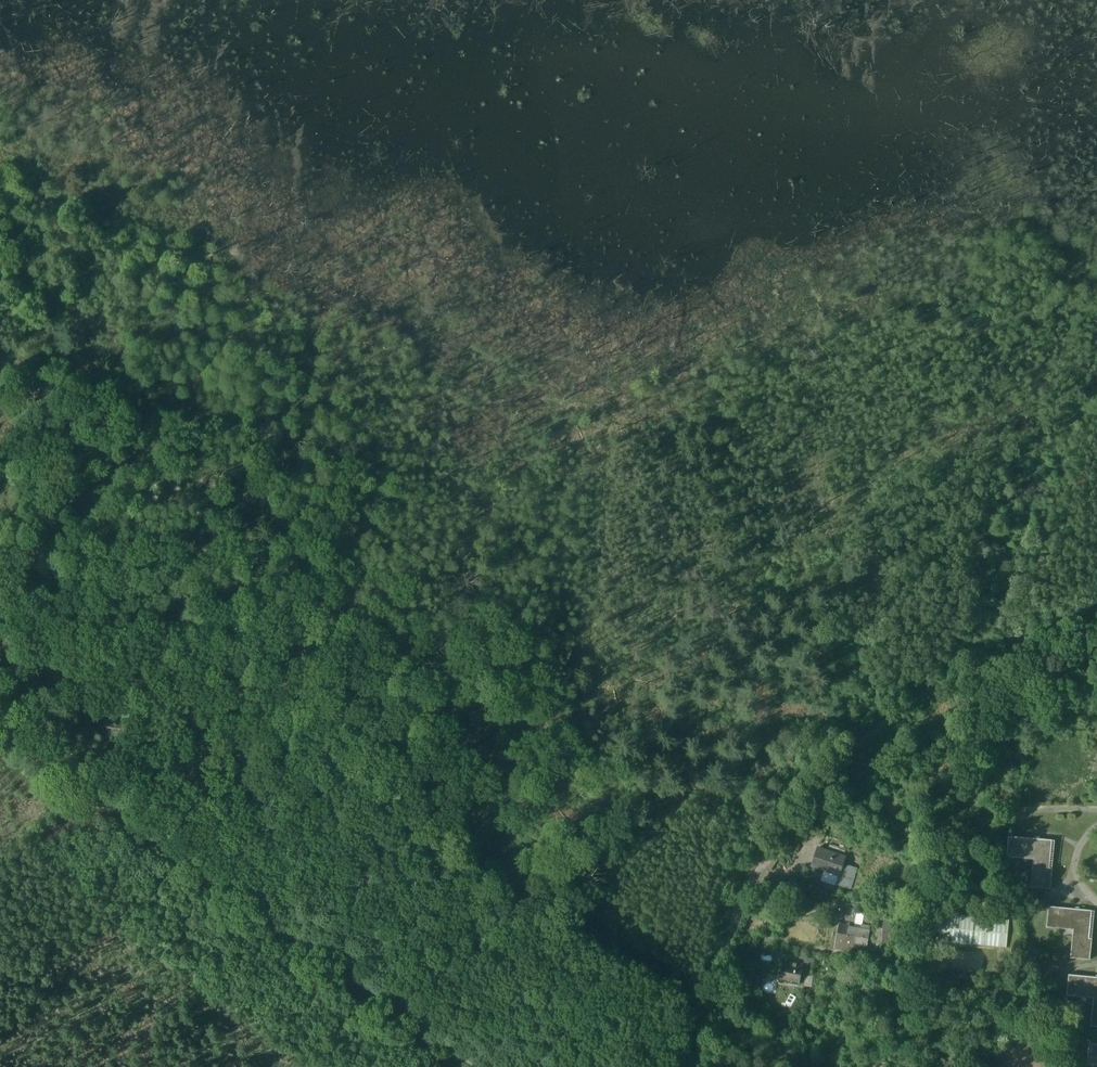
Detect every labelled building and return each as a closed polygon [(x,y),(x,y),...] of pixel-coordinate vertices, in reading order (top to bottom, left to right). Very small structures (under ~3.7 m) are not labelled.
[(1052,841),(1019,838),(1019,840),(1009,839),(1007,857),(1018,858),(1018,855),(1033,856),(1033,859),(1034,860),(1031,887),(1050,889),(1052,869),(1049,868),(1052,841)] [(845,858),(817,848),(811,866),(839,875),(843,864),(845,858)] [(857,869),(843,864),(839,875),(836,885),(850,890),(857,869)] [(812,900),(800,897),(798,904),(809,908),(812,900)] [(1092,911),(1059,908),(1059,911),(1049,910),(1047,927),(1058,928),(1058,925),(1073,926),(1072,929),(1073,929),(1071,958),(1090,960),(1092,939),(1089,939),(1092,911)] [(854,927),(840,925),(836,948),(854,951),(855,945),(867,947),(870,930),(861,929),(863,915),(856,913),(854,927)] [(1009,921),(942,914),(940,937),(938,937),(937,939),(939,939),(939,941),(1006,947),(1009,921)] [(890,941),(882,940),(883,930),(876,929),(875,951),(889,952),(890,941)] [(813,960),(800,958),(799,965),(803,965),(803,966),(812,968),(813,960)] [(797,964),(790,963),(784,962),(780,981),(789,983),(789,981),(799,983),(803,966),(803,965),(799,965),(796,965),(797,964)] [(806,985),(814,986),(815,975),(806,975),(806,985)] [(1080,976),(1079,979),(1069,978),(1067,995),(1078,996),(1078,993),(1093,994),(1092,997),(1093,997),(1091,1026),(1096,1027),(1096,978),(1080,976)] [(765,979),(764,992),(776,993),(776,979),(765,979)] [(790,993),(786,1003),(792,1006),(796,996),(790,993)] [(1089,1046),(1087,1064),(1096,1064),(1096,1046),(1089,1046)]
